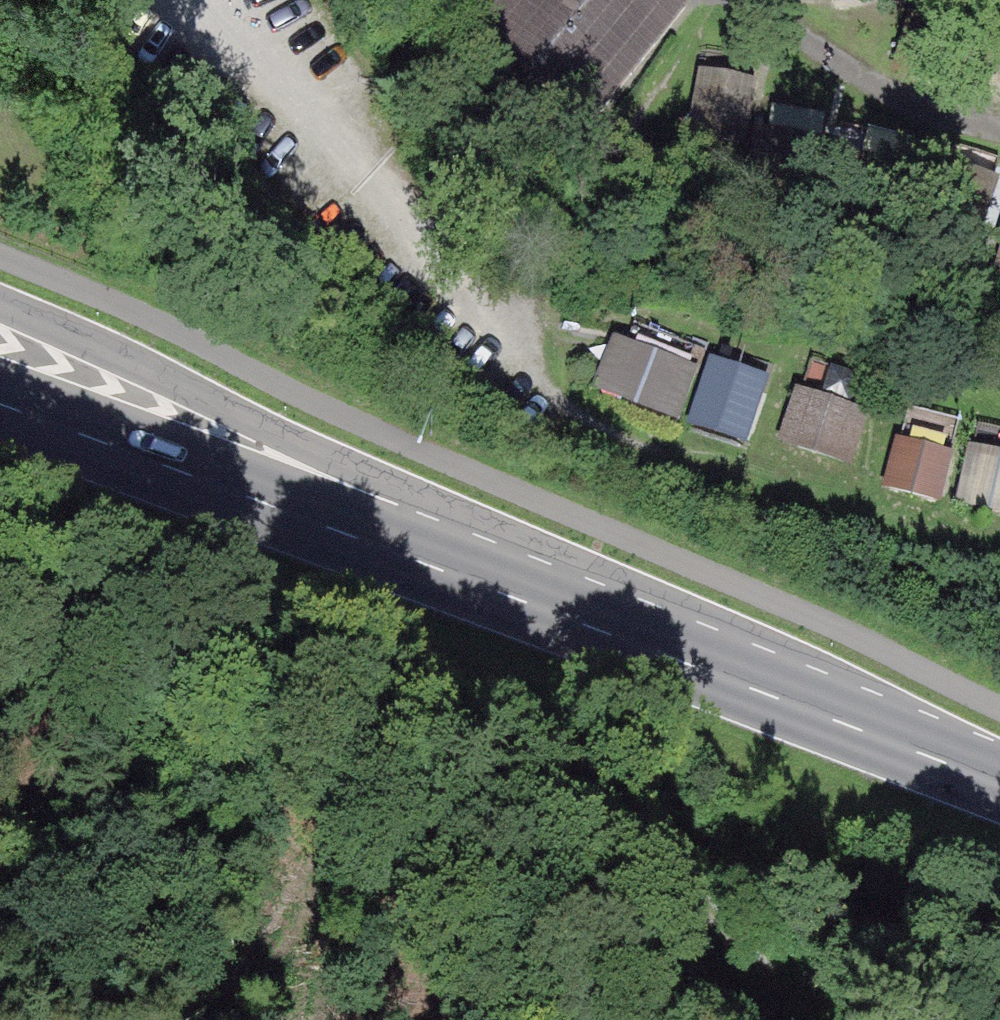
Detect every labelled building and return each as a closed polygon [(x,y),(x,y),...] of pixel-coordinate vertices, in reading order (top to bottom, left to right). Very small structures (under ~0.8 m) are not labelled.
[(491,44),(572,111),(665,0),(528,0),(491,44)] [(616,324),(595,387),(684,417),(705,354),(616,324)] [(716,355),(692,417),(748,437),(771,375),(716,355)] [(854,465),(873,406),(800,381),(780,439),(854,465)] [(911,407),(907,431),(957,438),(960,414),(911,407)] [(896,434),(888,487),(947,495),(955,442),(896,434)] [(959,499),(999,508),(999,441),(974,435),(959,499)]
